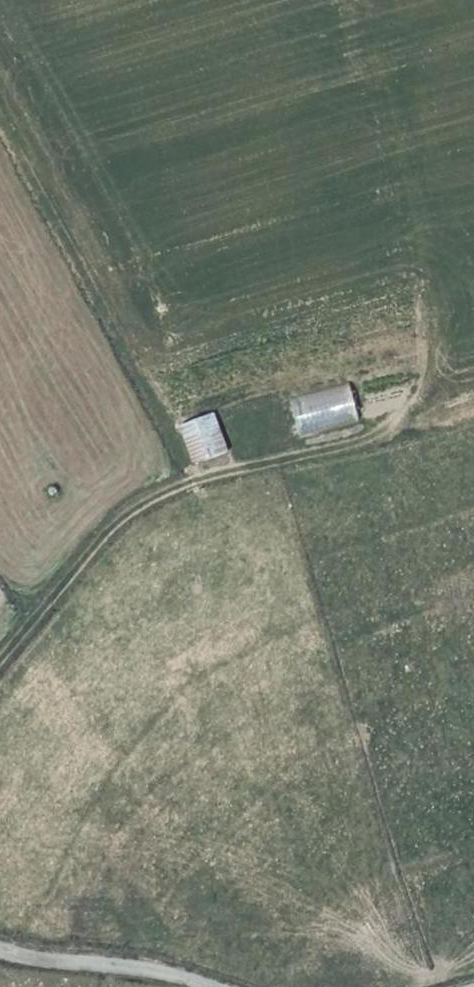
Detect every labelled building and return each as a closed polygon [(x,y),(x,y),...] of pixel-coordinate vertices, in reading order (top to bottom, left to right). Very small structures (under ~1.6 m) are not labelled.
[(215,414),(180,427),(195,463),(230,450),(215,414)]
